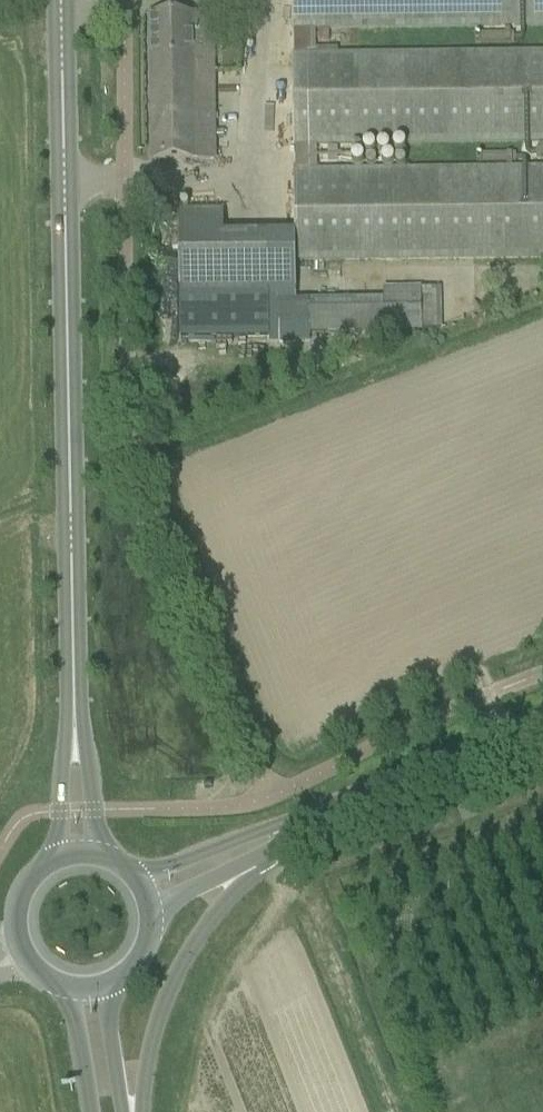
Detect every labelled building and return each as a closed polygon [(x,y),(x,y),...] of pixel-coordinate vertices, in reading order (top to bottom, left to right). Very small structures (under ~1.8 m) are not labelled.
[(292,30),(294,30),(294,58),(292,58),(294,146),(295,146),(296,173),(294,173),(296,261),(318,261),(542,260),(542,168),(317,170),(316,147),(542,144),(542,52),(315,55),(314,32),(542,29),(542,0),(292,0),(292,30)] [(194,18),(150,19),(152,162),(196,162),(194,18)] [(269,256),(179,257),(180,340),(270,339),(269,256)] [(384,300),(310,302),(311,334),(384,333),(384,300)] [(277,301),(277,326),(308,325),(308,301),(277,301)]
